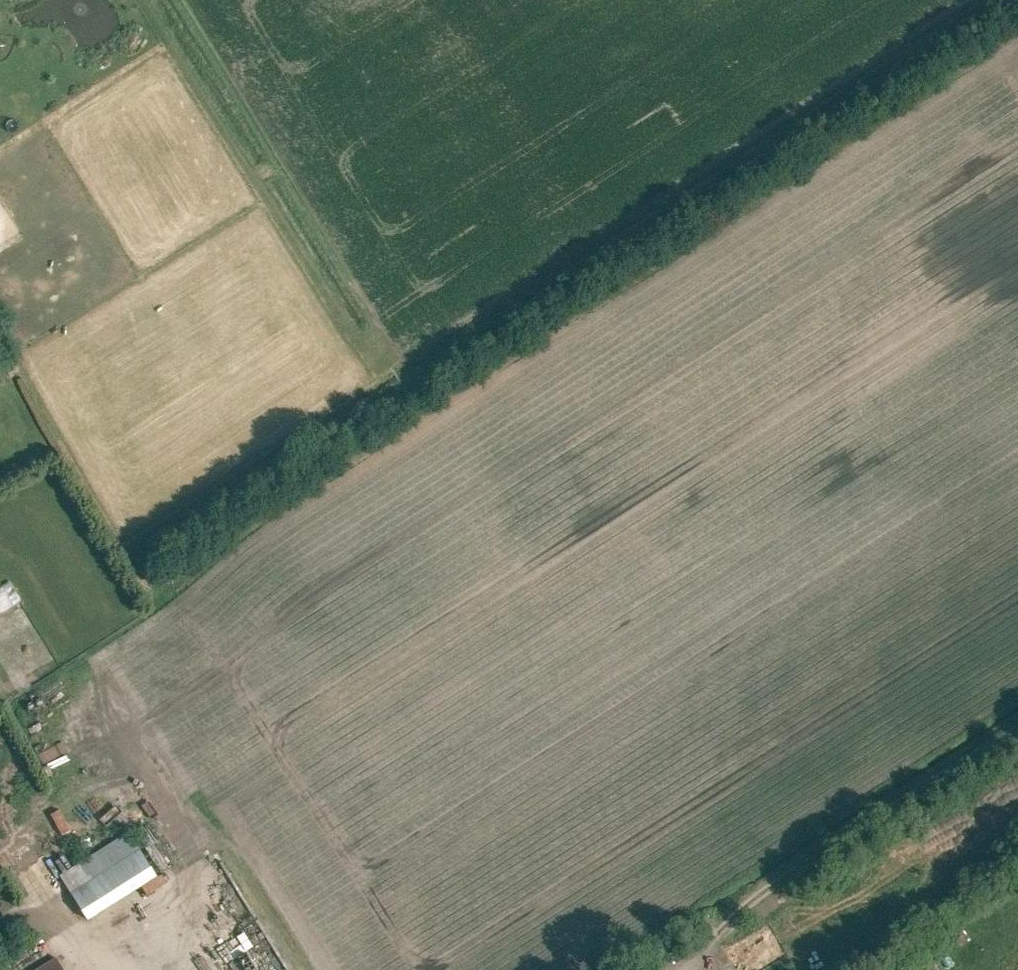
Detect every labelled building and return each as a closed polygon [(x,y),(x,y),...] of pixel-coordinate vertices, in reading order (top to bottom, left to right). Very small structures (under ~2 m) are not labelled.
[(23,598),(11,579),(0,586),(0,613),(23,598)] [(93,920),(164,877),(135,829),(64,872),(93,920)] [(55,958),(36,969),(63,969),(55,958)]
